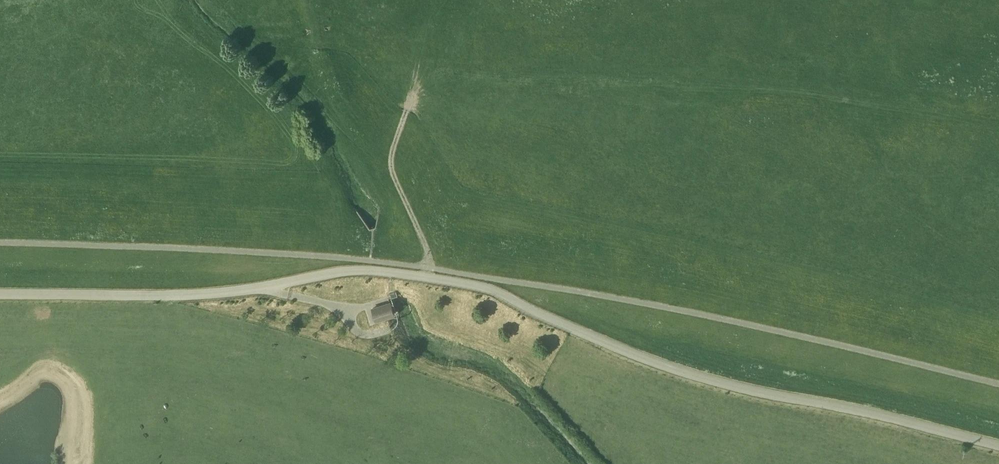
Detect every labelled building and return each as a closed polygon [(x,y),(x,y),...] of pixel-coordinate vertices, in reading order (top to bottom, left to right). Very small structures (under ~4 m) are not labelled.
[(391,301),(371,307),(375,320),(395,315),(391,301)]
